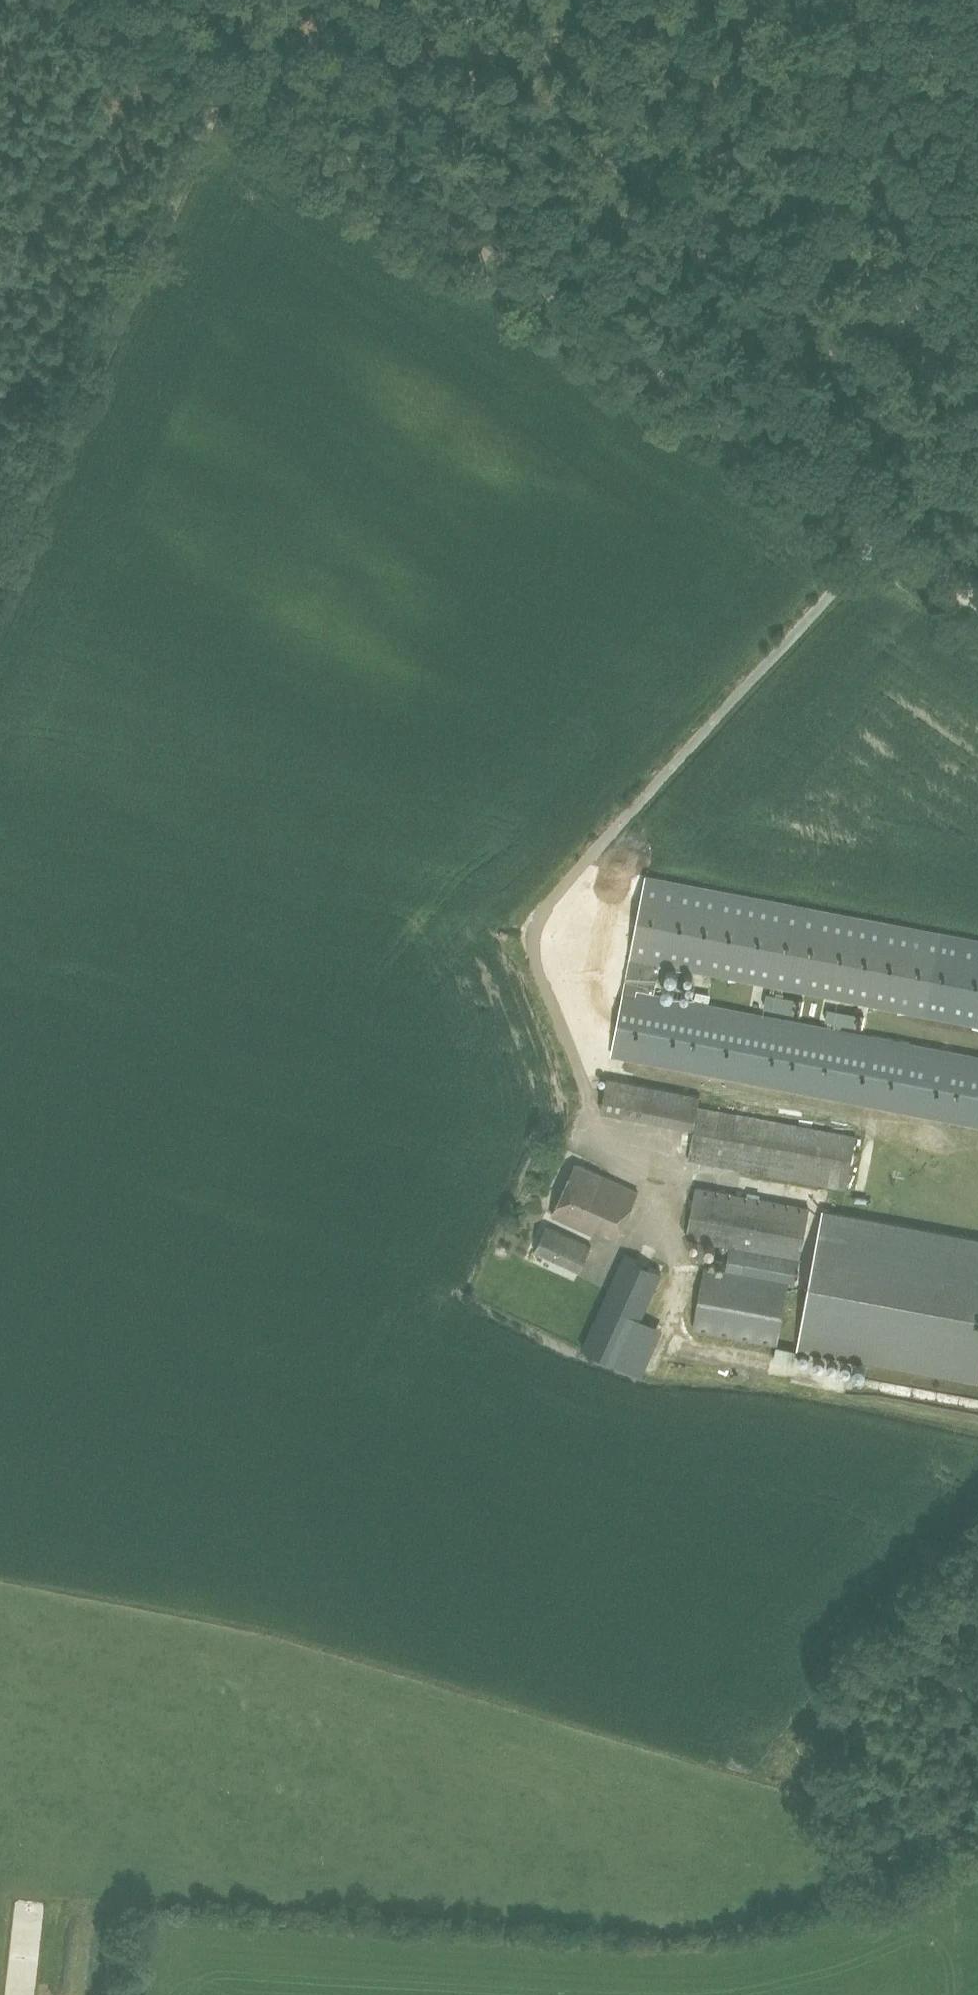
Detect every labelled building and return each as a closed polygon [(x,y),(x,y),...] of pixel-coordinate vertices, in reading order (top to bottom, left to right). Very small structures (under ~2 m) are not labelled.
[(926,1012),(941,932),(646,875),(631,956),(625,989),(636,991),(637,988),(654,990),(660,961),(926,1012)] [(862,1103),(875,1038),(625,989),(613,1054),(862,1103)] [(857,1136),(698,1107),(701,1096),(608,1079),(601,1113),(694,1130),(688,1161),(847,1191),(857,1136)] [(617,1240),(638,1193),(576,1165),(553,1216),(593,1234),(595,1230),(617,1240)] [(696,1186),(685,1240),(800,1260),(810,1207),(696,1186)] [(799,1349),(977,1382),(977,1238),(825,1210),(799,1349)] [(547,1225),(534,1252),(579,1273),(592,1246),(547,1225)] [(661,1272),(624,1255),(582,1348),(619,1365),(661,1272)] [(777,1344),(789,1283),(705,1267),(693,1328),(777,1344)]
